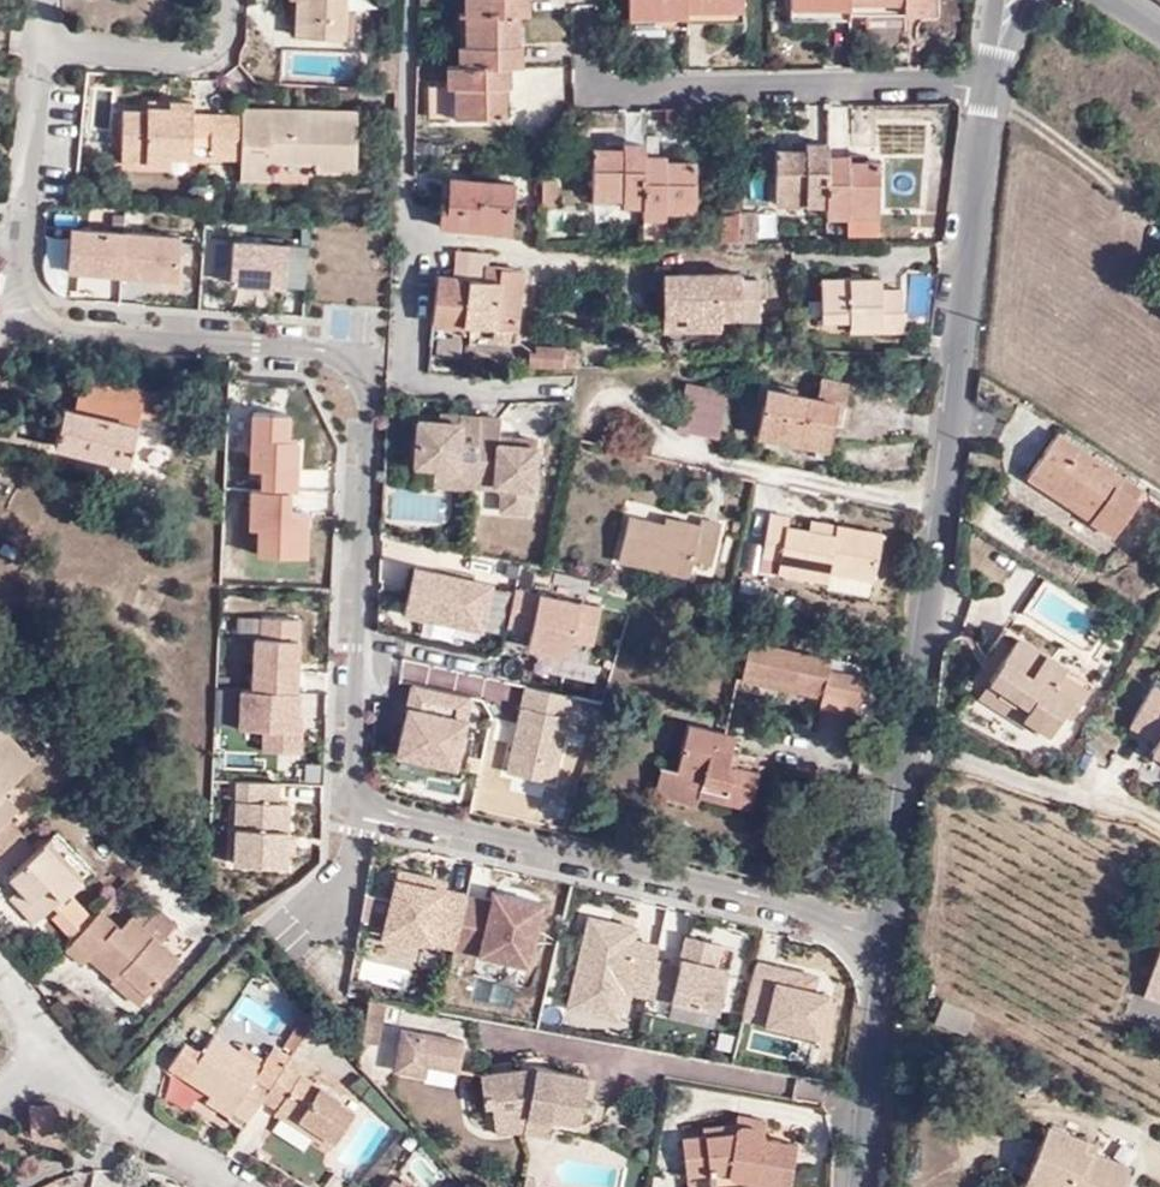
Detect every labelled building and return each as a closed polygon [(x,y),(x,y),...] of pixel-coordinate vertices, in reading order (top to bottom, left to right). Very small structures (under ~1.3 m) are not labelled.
[(298,35),(307,35),(308,0),(299,0),(298,35)] [(347,0),(308,0),(307,35),(346,37),(347,10),(347,0)] [(456,118),(506,117),(505,87),(511,87),(510,66),(522,67),(521,46),(516,45),(515,14),(528,14),(528,0),(466,0),(468,47),(460,47),(460,67),(447,67),(448,88),(456,88),(456,118)] [(629,36),(665,36),(665,27),(686,27),(686,21),(743,21),(743,0),(628,0),(629,36)] [(793,24),(832,23),(832,19),(848,19),(847,14),(869,13),(869,1),(904,0),(905,13),(932,12),(932,0),(793,0),(793,24)] [(869,13),(905,13),(904,0),(869,1),(869,13)] [(357,11),(347,10),(346,37),(356,37),(357,11)] [(430,118),(456,118),(456,88),(448,88),(429,88),(430,118)] [(193,161),(195,116),(195,105),(173,104),(172,111),(149,112),(149,114),(127,113),(125,165),(171,166),(171,160),(193,161)] [(172,111),(173,104),(150,104),(149,112),(172,111)] [(242,163),(241,182),(271,182),(271,166),(318,167),(318,174),(355,175),(356,120),(321,118),(320,122),(310,121),(310,113),(245,111),(244,118),(244,125),(242,163)] [(244,125),(244,118),(195,116),(193,161),(213,161),(213,125),(244,125)] [(213,161),(242,163),(244,125),(213,125),(213,161)] [(624,151),(606,151),(593,151),(594,219),(664,218),(665,218),(664,210),(694,209),(694,162),(682,163),(666,163),(665,156),(644,157),(644,144),(624,144),(624,151)] [(808,150),(790,150),(776,150),(777,204),(827,203),(827,216),(849,215),(849,210),(879,209),(879,161),(865,161),(848,162),(848,155),(827,155),(827,144),(808,144),(808,150)] [(478,222),(512,224),(514,183),(449,179),(448,204),(440,204),(439,227),(478,229),(478,222)] [(557,181),(541,182),(542,207),(557,208),(557,181)] [(664,210),(665,218),(694,218),(694,209),(664,210)] [(849,210),(849,215),(850,234),(880,233),(879,209),(849,210)] [(724,244),(758,244),(757,214),(723,214),(724,244)] [(645,245),(662,245),(665,245),(664,218),(644,219),(645,245)] [(511,231),(512,224),(478,222),(478,229),(511,231)] [(436,323),(466,325),(471,278),(464,277),(466,250),(439,248),(434,323),(436,323)] [(471,278),(466,325),(497,328),(518,330),(523,272),(488,268),(488,252),(466,250),(464,277),(471,278)] [(737,274),(694,274),(694,279),(686,279),(686,274),(662,274),(663,315),(685,315),(685,330),(718,330),(718,320),(757,320),(758,278),(738,278),(737,274)] [(879,319),(879,333),(902,332),(902,289),(880,290),(880,277),(821,278),(821,319),(849,319),(879,319)] [(662,330),(685,330),(685,315),(663,315),(662,330)] [(850,333),(879,333),(879,319),(849,319),(850,333)] [(518,330),(497,328),(496,340),(517,341),(518,330)] [(563,367),(563,356),(563,348),(537,346),(536,353),(529,353),(529,364),(563,367)] [(574,356),(563,356),(563,367),(574,367),(574,356)] [(75,411),(63,409),(56,445),(128,462),(139,414),(165,420),(167,414),(180,416),(186,390),(176,388),(174,398),(84,375),(75,411)] [(714,378),(712,389),(727,391),(731,393),(733,383),(714,378)] [(835,401),(846,402),(849,383),(823,378),(819,398),(767,387),(758,434),(826,449),(831,421),(835,401)] [(727,391),(712,389),(688,384),(677,429),(718,437),(727,391)] [(842,423),(846,402),(835,401),(831,421),(842,423)] [(48,416),(16,409),(12,428),(44,436),(48,416)] [(478,486),(482,418),(463,416),(462,423),(442,422),(421,421),(418,466),(438,467),(458,469),(457,487),(477,489),(478,486)] [(503,420),(482,418),(478,486),(497,487),(506,496),(505,511),(532,512),(533,486),(537,487),(540,441),(517,439),(518,444),(502,443),(502,438),(503,420)] [(1143,490),(1057,433),(1027,478),(1068,506),(1072,500),(1117,530),(1143,490)] [(165,450),(152,447),(144,473),(158,477),(165,450)] [(437,485),(457,487),(458,469),(438,467),(437,485)] [(292,513),(292,491),(253,491),(253,527),(259,527),(259,556),(308,556),(308,513),(292,513)] [(834,536),(810,531),(787,529),(789,516),(769,513),(763,557),(782,561),(780,574),(829,582),(830,571),(875,578),(882,532),(836,524),(834,536)] [(682,528),(666,525),(631,516),(620,560),(691,577),(695,560),(714,565),(724,525),(703,519),(702,525),(683,521),(682,528)] [(668,517),(666,525),(682,528),(683,521),(668,517)] [(812,520),(810,531),(834,536),(836,524),(812,520)] [(495,585),(413,568),(403,619),(484,636),(495,585)] [(601,608),(540,596),(529,651),(574,660),(577,645),(594,648),(601,608)] [(298,736),(300,620),(258,619),(257,692),(241,691),(241,733),(263,734),(263,755),(302,756),(302,737),(298,736)] [(1002,665),(992,681),(1005,690),(1002,694),(1028,712),(1025,718),(1042,730),(1051,735),(1065,715),(1071,705),(1079,711),(1092,691),(1064,673),(1068,667),(1069,666),(1050,654),(1007,627),(988,655),(1002,665)] [(828,674),(823,697),(822,705),(860,715),(868,677),(831,669),(833,658),(751,640),(745,671),(797,684),(800,667),(828,674)] [(743,679),(823,697),(828,674),(800,667),(797,684),(745,671),(743,679)] [(1095,686),(1068,667),(1064,673),(1092,691),(1095,686)] [(1005,690),(992,681),(981,699),(1038,735),(1042,730),(1025,718),(1028,712),(1002,694),(1005,690)] [(415,685),(396,762),(458,777),(477,700),(415,685)] [(1152,686),(1129,731),(1157,745),(1150,758),(1159,763),(1159,690),(1152,686)] [(574,698),(524,688),(506,774),(557,785),(574,698)] [(1071,705),(1065,715),(1073,720),(1079,711),(1071,705)] [(689,724),(679,770),(676,782),(699,788),(698,796),(750,808),(758,771),(736,767),(727,764),(734,735),(689,724)] [(21,833),(10,819),(19,810),(5,792),(36,764),(4,727),(0,730),(0,853),(21,833)] [(741,736),(734,735),(727,764),(736,767),(741,736)] [(66,747),(58,755),(73,773),(82,765),(66,747)] [(676,782),(679,770),(662,766),(656,796),(696,806),(698,796),(699,788),(676,782)] [(236,784),(234,869),(291,870),(293,805),(285,805),(285,785),(236,784)] [(51,840),(44,845),(79,884),(85,878),(51,840)] [(79,884),(44,845),(10,877),(19,888),(29,899),(19,909),(33,923),(53,906),(64,897),(79,884)] [(383,935),(455,953),(469,897),(396,879),(383,935)] [(29,899),(19,888),(9,898),(19,909),(29,899)] [(492,902),(478,959),(531,971),(548,904),(495,891),(492,902)] [(70,903),(64,897),(53,906),(58,914),(54,917),(72,940),(91,918),(74,898),(70,903)] [(455,953),(478,959),(492,902),(469,897),(455,953)] [(137,906),(130,915),(140,924),(147,916),(137,906)] [(147,916),(140,924),(159,941),(174,924),(156,907),(147,916)] [(102,911),(68,949),(82,962),(87,956),(112,980),(121,970),(146,993),(177,957),(159,941),(140,924),(130,915),(129,914),(118,927),(102,911)] [(588,916),(565,1011),(621,1024),(627,997),(648,1002),(661,947),(640,942),(643,930),(588,916)] [(687,939),(671,1007),(719,1018),(729,973),(719,970),(724,948),(687,939)] [(1143,998),(1159,1004),(1159,948),(1143,998)] [(821,976),(756,962),(743,1022),(816,1038),(825,996),(817,994),(821,976)] [(121,970),(112,980),(111,982),(137,1004),(146,993),(121,970)] [(380,1045),(387,1001),(370,998),(363,1043),(380,1045)] [(291,1050),(313,1018),(303,1007),(281,1043),(291,1050)] [(403,1031),(396,1071),(427,1075),(429,1066),(462,1071),(467,1041),(403,1031)] [(261,1064),(239,1051),(212,1034),(201,1053),(183,1043),(168,1068),(208,1092),(232,1108),(228,1117),(243,1127),(287,1057),(272,1047),(265,1058),(261,1064)] [(243,1043),(239,1051),(261,1064),(265,1058),(243,1043)] [(290,1058),(264,1100),(278,1110),(279,1106),(318,1131),(314,1140),(331,1150),(355,1110),(340,1100),(341,1098),(302,1074),(305,1067),(290,1058)] [(534,1116),(552,1119),(580,1124),(588,1076),(536,1067),(481,1075),(485,1099),(492,1099),(495,1119),(514,1118),(534,1116)] [(232,1108),(208,1092),(203,1101),(228,1117),(232,1108)] [(52,1104),(29,1107),(32,1133),(54,1131),(52,1104)] [(279,1106),(278,1110),(275,1116),(314,1140),(318,1131),(279,1106)] [(741,1123),(740,1126),(765,1131),(767,1120),(741,1115),(741,1123)] [(551,1133),(552,1119),(534,1116),(514,1118),(495,1119),(497,1134),(524,1130),(551,1133)] [(707,1128),(708,1137),(740,1132),(740,1126),(741,1123),(707,1128)] [(708,1137),(685,1140),(690,1176),(711,1173),(732,1171),(735,1177),(737,1178),(740,1180),(753,1181),(753,1186),(790,1186),(798,1145),(764,1139),(765,1131),(740,1126),(740,1132),(708,1137)] [(1123,1166),(1088,1152),(1076,1147),(1078,1141),(1042,1127),(1023,1171),(1062,1186),(1114,1186),(1123,1166)] [(1076,1147),(1088,1152),(1090,1146),(1078,1141),(1076,1147)] [(711,1173),(713,1186),(753,1186),(753,1181),(740,1180),(737,1178),(735,1177),(732,1171),(711,1173)] [(1023,1171),(1017,1186),(1062,1186),(1023,1171)] [(536,1178),(526,1177),(524,1186),(535,1186),(536,1178)] [(393,1179),(388,1186),(406,1186),(393,1179)]
